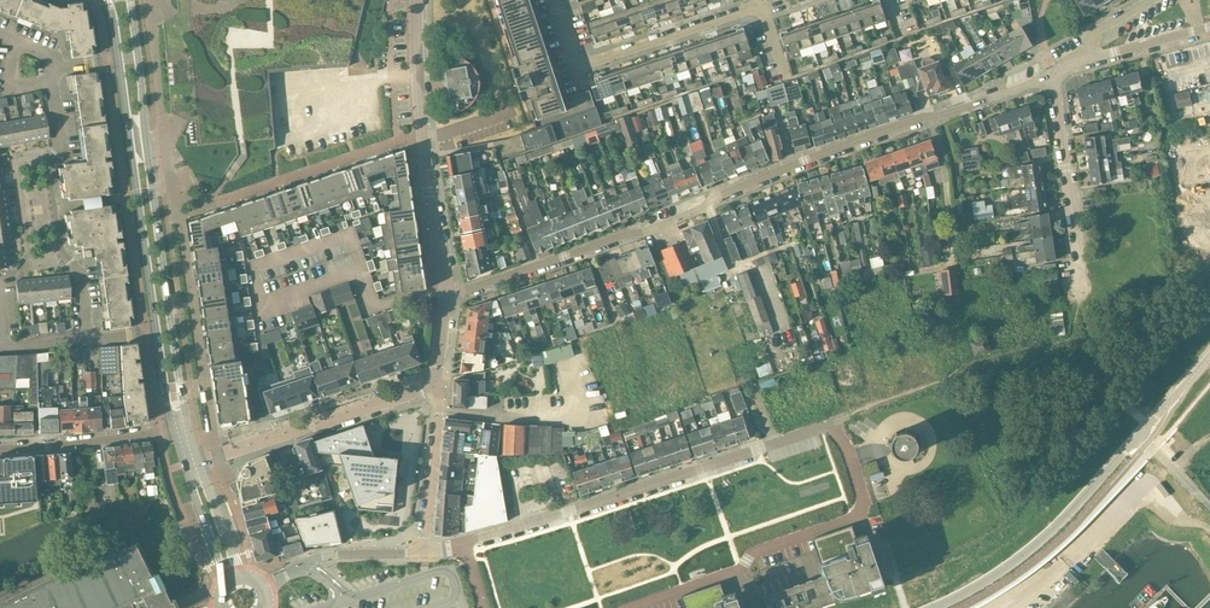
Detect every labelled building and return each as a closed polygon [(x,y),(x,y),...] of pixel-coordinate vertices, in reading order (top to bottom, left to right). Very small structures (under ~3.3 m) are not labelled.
[(92,17),(88,18),(86,1),(68,4),(68,6),(61,7),(43,0),(0,0),(0,11),(52,31),(68,29),(72,57),(96,54),(92,17)] [(172,3),(178,12),(163,22),(171,114),(173,115),(174,113),(188,120),(175,146),(194,174),(221,180),(224,176),(229,179),(228,181),(230,183),(272,164),(271,148),(276,148),(269,73),(349,66),(350,63),(370,68),(386,1),(386,0),(171,0),(172,3)] [(512,55),(511,56),(514,67),(513,67),(517,79),(518,80),(520,88),(520,89),(524,101),(526,100),(529,111),(531,111),(536,127),(520,133),(521,134),(523,139),(526,150),(601,125),(601,124),(602,123),(596,106),(595,106),(590,90),(563,99),(559,87),(559,89),(556,90),(551,77),(549,70),(526,0),(494,0),(512,55)] [(583,13),(598,8),(597,6),(595,0),(588,3),(581,5),(583,13)] [(645,3),(639,5),(646,26),(653,24),(652,23),(658,21),(651,0),(644,0),(645,3)] [(671,18),(664,0),(651,0),(658,21),(663,19),(664,21),(671,18)] [(671,18),(677,16),(677,15),(683,13),(678,0),(664,0),(671,18)] [(692,0),(678,0),(683,13),(688,11),(688,12),(696,10),(692,0)] [(696,10),(702,8),(702,6),(707,4),(706,0),(692,0),(696,10)] [(867,5),(874,25),(887,21),(880,0),(876,0),(872,1),(873,3),(867,5)] [(1021,8),(1019,0),(1013,1),(1014,10),(1021,8)] [(1068,0),(1073,8),(1079,5),(1084,15),(1096,8),(1091,0),(1068,0)] [(974,4),(976,9),(984,7),(982,1),(974,4)] [(646,26),(639,5),(626,9),(633,29),(639,27),(639,29),(646,26)] [(861,5),(854,7),(862,29),(874,25),(867,5),(862,6),(861,5)] [(849,33),(862,29),(854,7),(848,10),(848,11),(842,13),(849,33)] [(967,12),(965,7),(957,9),(959,15),(967,12)] [(633,29),(626,9),(614,13),(621,35),(628,33),(628,31),(633,29)] [(952,18),(959,15),(957,9),(950,12),(952,18)] [(614,13),(602,17),(608,38),(614,36),(614,37),(621,35),(614,13)] [(837,15),(837,13),(830,16),(837,37),(849,33),(842,13),(837,15)] [(940,15),(933,18),(934,23),(942,21),(940,15)] [(818,21),(825,41),(837,37),(830,16),(823,18),(823,19),(818,21)] [(603,41),(603,40),(608,38),(602,17),(589,22),(596,43),(603,41)] [(925,20),(927,26),(934,23),(933,18),(925,20)] [(953,20),(942,24),(945,33),(957,28),(953,20)] [(812,22),(805,24),(812,46),(825,41),(818,21),(812,23),(812,22)] [(798,26),(799,28),(793,30),(800,50),(812,46),(805,24),(798,26)] [(945,33),(942,24),(933,27),(936,35),(945,33)] [(737,31),(731,32),(738,53),(741,61),(752,58),(750,49),(751,48),(744,27),(736,29),(737,31)] [(1021,27),(1009,33),(1020,52),(1032,45),(1021,27)] [(780,32),(787,54),(800,50),(793,30),(788,31),(787,30),(780,32)] [(726,34),(725,33),(718,35),(726,57),(738,53),(731,32),(726,34)] [(1009,33),(998,40),(1009,58),(1020,52),(1009,33)] [(712,39),(707,41),(713,61),(726,57),(718,35),(712,38),(712,39)] [(888,41),(886,36),(878,38),(880,44),(888,41)] [(871,41),(873,47),(880,44),(878,38),(871,41)] [(998,40),(987,47),(997,65),(1009,58),(998,40)] [(694,44),(701,65),(713,61),(707,41),(701,43),(701,41),(694,44)] [(687,47),(682,49),(689,69),(701,65),(694,44),(687,46),(687,47)] [(863,50),(861,44),(854,47),(856,53),(863,50)] [(846,50),(848,55),(856,53),(854,47),(846,50)] [(997,65),(987,47),(975,53),(986,72),(997,65)] [(876,58),(883,55),(881,48),(873,50),(876,58)] [(898,51),(902,62),(913,58),(909,48),(898,51)] [(676,50),(669,52),(676,74),(689,69),(682,49),(676,51),(676,50)] [(657,58),(664,78),(676,74),(669,52),(662,54),(663,56),(657,58)] [(868,52),(858,55),(861,63),(871,60),(868,52)] [(837,53),(829,56),(831,62),(839,59),(837,53)] [(986,72),(975,53),(964,60),(975,78),(986,72)] [(452,67),(445,68),(450,100),(451,100),(453,110),(453,111),(459,110),(465,108),(471,104),(475,100),(478,94),(479,92),(480,86),(480,81),(480,76),(478,71),(475,67),(473,64),(468,61),(463,58),(457,56),(451,56),(451,57),(452,57),(452,67)] [(822,59),(824,64),(831,62),(829,56),(822,59)] [(651,58),(644,60),(652,82),(664,78),(657,58),(652,59),(651,58)] [(930,58),(923,60),(922,63),(923,67),(919,69),(929,95),(937,92),(937,93),(939,92),(940,95),(948,92),(947,89),(948,89),(938,62),(936,63),(934,59),(930,58)] [(632,66),(639,86),(652,82),(644,60),(637,63),(638,64),(632,66)] [(953,66),(963,85),(975,78),(964,60),(953,66)] [(913,61),(897,67),(901,81),(902,81),(903,80),(911,77),(913,85),(914,85),(916,91),(917,92),(923,89),(913,61)] [(814,68),(812,62),(805,65),(807,70),(814,68)] [(750,63),(743,66),(745,71),(752,69),(750,63)] [(838,63),(829,66),(832,74),(841,71),(840,67),(838,63)] [(797,68),(799,73),(807,70),(805,65),(797,68)] [(620,69),(627,90),(639,86),(632,66),(627,68),(626,66),(620,69)] [(735,68),(737,74),(745,71),(743,66),(735,68)] [(829,66),(822,69),(827,81),(833,79),(832,75),(832,74),(829,66)] [(613,72),(608,74),(614,94),(627,90),(620,69),(613,71),(613,72)] [(76,92),(78,105),(86,160),(63,163),(64,166),(58,167),(62,197),(68,196),(68,199),(111,193),(109,176),(113,176),(98,71),(67,75),(68,86),(71,85),(72,93),(76,92)] [(818,71),(812,73),(808,74),(810,79),(820,76),(818,71)] [(726,72),(718,74),(720,80),(727,77),(726,72)] [(741,83),(744,92),(756,88),(752,73),(742,76),(744,83),(741,83)] [(1138,73),(1127,75),(1135,106),(1141,104),(1138,92),(1143,90),(1138,73)] [(597,84),(602,99),(614,94),(608,74),(602,76),(602,75),(594,77),(597,84)] [(710,77),(712,82),(720,80),(718,74),(710,77)] [(764,74),(754,77),(758,89),(768,86),(764,74)] [(1116,78),(1120,96),(1126,95),(1129,107),(1135,106),(1127,75),(1116,78)] [(897,85),(891,87),(894,95),(899,118),(913,113),(909,99),(918,97),(917,92),(916,91),(914,85),(913,85),(911,77),(903,80),(902,81),(903,83),(897,85)] [(703,85),(701,80),(693,83),(695,88),(703,85)] [(1107,113),(1113,111),(1109,99),(1115,97),(1110,80),(1099,83),(1107,113)] [(686,85),(688,91),(695,88),(693,83),(686,85)] [(783,83),(770,87),(766,88),(771,106),(788,101),(783,83)] [(1097,102),(1101,114),(1107,113),(1099,83),(1088,86),(1092,103),(1097,102)] [(597,84),(591,86),(592,87),(596,100),(597,100),(602,99),(597,84)] [(720,86),(710,89),(713,100),(724,97),(720,86)] [(1083,119),(1089,118),(1087,104),(1092,103),(1088,86),(1076,89),(1081,105),(1083,119)] [(881,87),(876,88),(880,100),(882,100),(888,121),(899,118),(893,96),(885,98),(881,87)] [(678,94),(676,88),(668,91),(670,96),(678,94)] [(869,91),(868,91),(869,94),(871,94),(874,107),(879,124),(888,121),(882,100),(880,100),(876,88),(869,91)] [(710,89),(700,92),(702,99),(704,104),(713,101),(713,100),(710,89)] [(692,111),(687,94),(677,97),(682,114),(692,111)] [(860,98),(868,128),(879,124),(874,107),(871,94),(869,94),(860,97),(860,98)] [(651,97),(644,99),(646,105),(653,102),(651,97)] [(850,101),(849,101),(858,132),(868,128),(860,98),(860,97),(850,101)] [(636,102),(638,107),(646,105),(644,99),(636,102)] [(839,105),(842,117),(847,135),(858,132),(849,101),(850,101),(839,104),(839,105)] [(839,104),(828,108),(831,118),(836,139),(847,135),(842,117),(839,105),(839,104)] [(629,110),(627,105),(619,108),(621,113),(629,110)] [(666,106),(658,108),(660,116),(668,114),(666,106)] [(1030,137),(1037,137),(1035,123),(1029,106),(1018,109),(1023,126),(1028,125),(1030,137)] [(612,110),(613,116),(621,113),(619,108),(612,110)] [(1017,143),(1022,141),(1018,128),(1023,126),(1018,109),(1007,113),(1017,143)] [(658,124),(655,112),(654,110),(647,112),(651,126),(658,124)] [(823,111),(818,113),(826,142),(836,139),(831,118),(826,120),(823,111)] [(765,130),(773,161),(785,157),(777,126),(774,113),(762,116),(766,130),(765,130)] [(817,123),(810,126),(815,146),(826,142),(818,113),(814,114),(816,119),(817,123)] [(1006,132),(1010,145),(1017,143),(1007,113),(995,117),(995,118),(987,121),(987,120),(978,123),(982,136),(999,130),(1001,133),(1006,132)] [(49,137),(44,114),(31,117),(36,140),(49,137)] [(622,117),(618,119),(621,130),(627,147),(639,144),(629,115),(622,117)] [(635,132),(643,130),(638,115),(631,117),(635,132)] [(797,116),(787,119),(790,128),(789,128),(795,152),(812,147),(806,124),(799,126),(797,116)] [(1138,119),(1140,127),(1154,124),(1152,116),(1138,119)] [(36,140),(31,117),(19,119),(23,143),(36,140)] [(23,143),(19,119),(6,122),(11,145),(23,143)] [(607,122),(606,123),(607,126),(608,126),(610,133),(621,130),(618,119),(607,122)] [(1115,120),(1109,122),(1111,131),(1118,130),(1115,120)] [(1138,127),(1137,120),(1129,121),(1130,128),(1138,127)] [(11,145),(6,122),(0,123),(0,147),(11,145)] [(744,123),(741,124),(746,135),(746,137),(758,165),(761,163),(763,164),(766,162),(767,161),(769,160),(764,149),(767,148),(764,136),(760,137),(760,140),(755,142),(750,128),(747,122),(744,123)] [(1098,131),(1097,122),(1083,124),(1084,133),(1098,131)] [(1109,122),(1105,123),(1101,124),(1103,132),(1111,131),(1109,122)] [(601,128),(596,130),(598,137),(603,136),(610,133),(608,126),(607,126),(601,128)] [(596,130),(584,134),(587,141),(598,137),(596,130)] [(584,134),(572,138),(574,145),(576,151),(585,148),(583,142),(587,141),(584,134)] [(1104,135),(1086,137),(1087,149),(1119,145),(1130,143),(1129,137),(1118,138),(1110,140),(1109,134),(1104,135)] [(734,135),(724,139),(726,145),(736,173),(747,169),(738,146),(736,141),(734,135)] [(746,137),(736,141),(738,146),(747,169),(757,165),(758,165),(746,137)] [(572,138),(561,142),(563,148),(574,145),(572,138)] [(931,139),(917,144),(927,172),(940,167),(936,157),(937,157),(931,139)] [(1154,139),(1143,141),(1145,148),(1155,147),(1154,139)] [(561,142),(549,146),(552,152),(563,148),(561,142)] [(713,144),(703,148),(716,181),(726,177),(715,149),(713,144)] [(927,172),(917,144),(905,149),(911,166),(916,164),(919,174),(927,172)] [(715,149),(726,177),(736,173),(726,145),(715,149)] [(1119,145),(1087,149),(1089,161),(1117,157),(1116,152),(1120,151),(1119,145)] [(549,146),(538,150),(540,156),(552,152),(549,146)] [(1032,149),(1033,157),(1046,156),(1045,147),(1032,149)] [(703,148),(693,153),(695,157),(698,165),(697,166),(705,185),(716,181),(703,148)] [(903,169),(911,166),(905,149),(892,153),(900,177),(905,175),(904,172),(903,169)] [(405,150),(394,154),(396,167),(395,168),(397,181),(410,179),(405,150)] [(471,151),(447,155),(448,164),(471,160),(482,158),(480,150),(471,151)] [(538,150),(527,153),(529,160),(540,156),(538,150)] [(1019,153),(1022,162),(1030,161),(1027,151),(1019,153)] [(879,158),(887,182),(900,177),(892,153),(879,158)] [(386,157),(364,164),(370,182),(371,182),(385,177),(383,171),(395,168),(396,167),(394,154),(393,154),(386,156),(386,157)] [(516,157),(518,165),(525,162),(528,161),(525,154),(516,157)] [(1157,155),(1146,156),(1147,164),(1158,162),(1157,155)] [(1117,157),(1089,161),(1091,172),(1122,167),(1121,162),(1118,162),(1117,157)] [(865,163),(871,180),(878,177),(880,185),(887,182),(879,158),(865,163)] [(961,161),(963,172),(980,169),(979,158),(961,161)] [(471,160),(448,164),(451,176),(474,172),(471,160)] [(1041,162),(1023,164),(1023,165),(1010,166),(1010,171),(1011,178),(1043,174),(1041,162)] [(364,164),(353,168),(363,196),(374,192),(370,182),(364,164)] [(864,197),(871,195),(868,186),(869,185),(863,164),(851,168),(858,191),(857,191),(859,199),(858,199),(860,206),(866,204),(864,197)] [(1159,175),(1158,164),(1146,165),(1148,176),(1159,175)] [(679,173),(672,176),(680,195),(690,191),(683,172),(683,171),(682,169),(682,168),(681,167),(677,168),(679,173)] [(683,171),(683,172),(690,191),(701,187),(693,167),(689,169),(686,170),(683,171)] [(1122,167),(1091,172),(1093,185),(1110,182),(1109,175),(1123,174),(1122,167)] [(353,168),(342,171),(352,200),(363,196),(353,168)] [(851,168),(840,171),(848,202),(858,199),(859,199),(857,191),(858,191),(851,168)] [(474,172),(451,176),(453,190),(498,180),(497,177),(487,179),(486,175),(481,176),(480,169),(474,172)] [(342,171),(331,175),(341,203),(352,200),(342,171)] [(840,171),(830,174),(840,213),(844,212),(842,205),(847,204),(847,202),(848,202),(840,171)] [(664,179),(662,180),(670,199),(680,195),(672,176),(671,173),(671,172),(667,173),(668,177),(664,179)] [(839,213),(840,213),(830,174),(820,177),(829,210),(828,211),(829,215),(839,212),(839,213)] [(1026,183),(1027,188),(1044,186),(1043,174),(1011,178),(1012,185),(1026,183)] [(323,178),(320,179),(330,207),(341,203),(331,175),(323,177),(323,178)] [(637,176),(625,180),(626,183),(627,187),(637,212),(649,208),(641,188),(637,176)] [(655,183),(652,184),(659,204),(670,199),(662,180),(662,179),(661,178),(661,176),(657,178),(658,181),(655,183)] [(829,210),(820,177),(808,181),(814,201),(813,201),(817,213),(828,211),(829,210)] [(320,179),(309,182),(319,211),(330,207),(320,179)] [(397,184),(391,185),(392,194),(399,193),(401,209),(414,207),(413,200),(410,179),(397,181),(397,184)] [(523,179),(514,181),(514,182),(518,195),(526,216),(523,217),(527,229),(536,253),(548,248),(542,231),(530,201),(526,192),(523,179)] [(641,188),(649,208),(659,204),(652,184),(650,179),(647,181),(648,185),(641,188)] [(498,180),(453,190),(456,204),(479,199),(478,193),(489,191),(488,183),(498,181),(498,180)] [(808,181),(797,184),(797,185),(803,205),(808,224),(819,221),(817,213),(813,201),(814,201),(808,181)] [(309,182),(298,186),(307,215),(319,211),(309,182)] [(626,183),(615,187),(626,217),(637,212),(627,187),(626,183)] [(803,205),(797,185),(784,190),(796,220),(795,221),(802,219),(797,206),(803,205)] [(298,186),(287,190),(296,218),(307,215),(298,186)] [(1014,196),(1015,202),(1046,198),(1044,186),(1027,188),(1019,189),(1020,195),(1014,196)] [(1107,193),(1106,186),(1093,188),(1094,195),(1107,193)] [(615,187),(603,192),(615,221),(626,217),(615,187)] [(584,188),(577,191),(593,230),(604,226),(592,196),(588,198),(584,188)] [(287,190),(276,193),(286,222),(296,218),(287,190)] [(796,220),(784,190),(773,195),(781,213),(786,212),(790,222),(795,221),(796,220)] [(574,210),(572,211),(581,235),(593,230),(577,191),(572,192),(578,208),(574,210)] [(603,192),(592,196),(604,226),(615,221),(603,192)] [(268,196),(265,197),(275,226),(286,222),(276,193),(268,196)] [(908,205),(906,194),(897,195),(900,207),(908,205)] [(781,213),(773,195),(762,199),(775,234),(781,232),(775,215),(781,213)] [(1109,205),(1107,195),(1094,198),(1095,207),(1109,205)] [(265,197),(254,201),(264,229),(275,226),(265,197)] [(560,197),(555,199),(570,239),(581,235),(572,211),(564,214),(563,212),(566,211),(560,197)] [(955,199),(956,221),(972,220),(971,212),(963,213),(962,198),(955,199)] [(1009,202),(1010,209),(1030,206),(1030,212),(1048,210),(1046,198),(1015,202),(1009,202)] [(479,199),(456,204),(458,218),(490,212),(493,211),(491,203),(480,205),(479,199)] [(536,199),(530,201),(542,231),(548,248),(559,244),(550,220),(544,222),(537,203),(536,199)] [(548,212),(547,213),(550,220),(559,244),(570,239),(555,199),(549,201),(552,210),(548,212)] [(764,220),(770,236),(775,234),(762,199),(751,203),(758,222),(764,220)] [(0,202),(0,215),(10,214),(8,201),(0,202)] [(254,201),(243,205),(253,233),(264,229),(254,201)] [(972,202),(974,220),(994,217),(992,205),(985,205),(984,201),(972,202)] [(134,326),(132,308),(122,236),(120,221),(115,221),(113,204),(70,210),(70,213),(65,214),(69,243),(74,242),(75,245),(82,245),(83,258),(95,256),(95,260),(100,260),(107,311),(103,311),(104,319),(101,319),(102,330),(134,326)] [(755,224),(747,204),(735,209),(748,242),(747,242),(752,255),(759,253),(754,239),(755,239),(750,226),(755,224)] [(243,205),(232,208),(242,237),(253,233),(243,205)] [(401,209),(384,212),(386,224),(416,220),(414,208),(415,208),(414,207),(401,209)] [(210,215),(203,218),(205,232),(206,231),(236,221),(241,237),(242,237),(232,208),(210,216),(210,215)] [(723,214),(730,234),(736,231),(741,244),(747,242),(748,242),(735,209),(723,214)] [(490,212),(458,218),(461,232),(496,226),(495,222),(494,217),(491,218),(490,212)] [(518,220),(516,213),(506,217),(508,223),(518,220)] [(1014,223),(1015,230),(1050,225),(1048,213),(1031,215),(1032,221),(1014,223)] [(0,215),(0,228),(12,227),(10,214),(0,215)] [(870,227),(871,237),(878,236),(875,217),(870,218),(871,227),(870,227)] [(202,218),(191,222),(193,234),(192,234),(194,242),(195,251),(208,249),(208,248),(206,231),(205,232),(203,218),(202,218)] [(386,224),(381,224),(383,236),(418,231),(416,220),(386,224)] [(683,231),(687,239),(685,240),(707,290),(721,284),(717,275),(729,270),(707,221),(683,231)] [(853,223),(856,243),(861,242),(858,222),(853,223)] [(1113,230),(1112,222),(1098,224),(1099,232),(1113,230)] [(1033,233),(1034,239),(1051,236),(1050,225),(1015,230),(1016,236),(1033,233)] [(0,228),(0,242),(5,241),(5,242),(14,241),(12,227),(0,228)] [(497,227),(462,235),(465,250),(485,244),(488,243),(487,238),(498,236),(497,227)] [(418,231),(383,236),(385,248),(390,248),(390,247),(420,243),(418,231)] [(516,235),(520,248),(527,246),(523,233),(516,235)] [(1100,234),(1102,247),(1116,245),(1114,233),(1100,234)] [(731,236),(725,238),(733,263),(741,260),(735,242),(734,242),(731,236)] [(1018,246),(1019,253),(1053,248),(1051,236),(1034,239),(1035,244),(1018,246)] [(680,274),(686,288),(701,282),(705,291),(707,290),(685,240),(659,251),(671,278),(680,274)] [(420,243),(390,247),(390,248),(392,259),(421,254),(420,243)] [(801,243),(794,245),(797,256),(804,254),(801,243)] [(485,244),(465,250),(468,263),(493,255),(493,254),(496,253),(497,256),(498,256),(497,254),(503,253),(503,251),(506,251),(505,246),(498,248),(486,250),(485,244)] [(208,249),(195,251),(197,262),(227,258),(225,245),(208,248),(208,249)] [(648,245),(635,250),(646,278),(646,277),(648,283),(653,282),(651,276),(648,269),(646,270),(645,267),(655,263),(648,245)] [(528,246),(527,246),(520,248),(517,249),(521,260),(528,256),(531,256),(528,246)] [(865,248),(859,249),(862,266),(868,265),(865,248)] [(1038,262),(1055,260),(1053,248),(1019,253),(1020,259),(1037,256),(1038,262)] [(646,278),(635,250),(623,255),(630,273),(640,269),(641,272),(638,273),(641,280),(646,278)] [(493,255),(468,263),(471,276),(491,269),(491,270),(501,268),(498,256),(497,256),(496,253),(493,254),(493,255)] [(0,255),(0,269),(9,267),(7,254),(0,255)] [(392,259),(387,259),(388,271),(393,270),(423,265),(421,254),(392,259)] [(623,255),(610,260),(621,288),(626,285),(624,279),(621,280),(620,277),(630,273),(623,255)] [(882,256),(881,256),(870,258),(871,268),(873,267),(875,277),(885,275),(883,266),(884,265),(882,256)] [(752,261),(755,268),(764,264),(761,257),(752,261)] [(227,258),(197,262),(199,274),(228,269),(227,258)] [(377,261),(380,272),(387,271),(385,259),(377,261)] [(853,272),(855,282),(866,279),(864,269),(862,270),(859,259),(850,261),(852,272),(853,272)] [(613,283),(616,290),(621,288),(610,260),(597,265),(605,284),(615,280),(616,282),(613,283)] [(909,262),(897,264),(899,271),(910,269),(909,262)] [(884,265),(886,274),(894,273),(892,264),(884,265)] [(423,265),(393,270),(395,281),(425,277),(424,269),(423,269),(423,265)] [(591,267),(580,271),(587,291),(592,290),(597,303),(602,301),(591,267)] [(864,269),(866,279),(875,277),(873,267),(871,268),(864,269)] [(960,294),(957,268),(940,270),(943,295),(960,294)] [(228,269),(199,274),(200,285),(230,280),(228,269)] [(844,284),(846,284),(846,283),(843,274),(842,274),(842,269),(832,271),(833,279),(834,279),(836,286),(842,284),(844,284)] [(749,270),(737,275),(742,289),(760,337),(773,332),(760,295),(757,296),(756,294),(758,293),(749,270)] [(580,271),(568,275),(580,309),(586,307),(581,293),(587,291),(580,271)] [(1057,271),(1042,274),(1042,276),(1038,276),(1038,281),(1058,278),(1057,271)] [(843,274),(846,283),(846,284),(855,282),(853,272),(852,272),(843,274)] [(568,275),(557,279),(564,299),(570,297),(575,311),(580,309),(568,275)] [(730,277),(735,292),(742,289),(737,275),(730,277)] [(69,276),(55,277),(58,300),(71,299),(69,276)] [(835,286),(836,286),(834,279),(833,279),(831,280),(830,276),(822,279),(824,289),(835,286)] [(58,300),(55,277),(42,278),(45,302),(58,300)] [(425,277),(395,281),(397,293),(427,289),(425,277)] [(42,278),(29,280),(32,303),(45,302),(42,278)] [(1044,286),(1059,284),(1058,278),(1038,281),(1039,285),(1044,285),(1044,286)] [(557,279),(545,283),(556,313),(557,317),(563,315),(561,310),(567,308),(564,299),(557,279)] [(16,281),(18,304),(32,303),(29,280),(16,281)] [(230,280),(200,285),(202,296),(232,292),(230,280)] [(799,281),(791,284),(796,296),(804,292),(799,281)] [(349,283),(331,289),(336,304),(354,298),(349,283)] [(545,283),(534,286),(541,305),(547,303),(550,315),(556,313),(545,283)] [(836,286),(835,286),(837,294),(842,293),(842,292),(846,291),(844,284),(842,284),(836,286)] [(534,286),(523,290),(533,321),(534,324),(540,322),(539,319),(535,307),(541,305),(534,286)] [(330,290),(313,296),(319,313),(336,307),(330,290)] [(523,290),(512,294),(518,313),(523,311),(527,323),(533,321),(523,290)] [(203,305),(204,308),(234,303),(232,292),(202,296),(202,297),(203,305)] [(512,294),(500,298),(511,328),(517,326),(513,315),(518,313),(512,294)] [(470,308),(469,308),(469,309),(468,309),(467,317),(468,317),(489,320),(504,322),(496,299),(487,302),(487,301),(483,302),(483,304),(479,305),(479,304),(470,307),(470,308)] [(614,307),(620,318),(630,312),(624,301),(614,307)] [(633,311),(636,320),(647,316),(643,306),(642,306),(640,301),(634,303),(636,310),(633,311)] [(234,303),(204,308),(206,320),(235,315),(234,303)] [(657,312),(654,303),(643,306),(647,316),(657,312)] [(313,305),(292,312),(295,319),(298,331),(319,324),(313,305)] [(34,324),(34,306),(23,306),(24,324),(34,324)] [(926,318),(933,314),(930,307),(923,311),(926,318)] [(394,311),(385,313),(386,317),(388,323),(397,320),(394,310),(394,311)] [(383,312),(366,318),(369,325),(378,322),(383,338),(391,335),(383,312)] [(1064,319),(1063,312),(1050,314),(1051,321),(1064,319)] [(235,315),(206,320),(207,331),(237,327),(235,315)] [(468,317),(466,335),(501,339),(501,332),(487,330),(489,320),(468,317)] [(1047,329),(1065,327),(1064,319),(1051,321),(1046,322),(1047,329)] [(592,321),(585,324),(588,332),(595,329),(592,321)] [(543,333),(541,324),(535,326),(538,335),(543,333)] [(577,326),(580,334),(588,332),(585,324),(577,326)] [(261,344),(282,339),(280,333),(287,331),(286,326),(259,332),(261,344)] [(529,328),(532,337),(538,335),(535,326),(529,328)] [(237,327),(207,331),(209,343),(239,338),(237,327)] [(1053,336),(1066,334),(1065,327),(1047,329),(1047,330),(1052,330),(1053,336)] [(562,330),(564,335),(563,335),(566,342),(571,340),(568,329),(562,330)] [(406,343),(393,347),(401,370),(422,362),(412,335),(404,337),(406,343)] [(464,351),(474,353),(484,354),(485,344),(500,346),(501,339),(466,335),(464,351)] [(555,337),(558,345),(566,342),(563,335),(555,337)] [(241,350),(239,338),(209,343),(211,354),(210,354),(211,354),(241,350)] [(990,350),(986,338),(973,343),(977,354),(990,350)] [(811,344),(814,354),(825,350),(821,340),(811,344)] [(126,424),(148,420),(137,343),(120,344),(123,397),(126,424)] [(542,352),(544,365),(575,356),(571,344),(542,352)] [(106,346),(99,347),(101,396),(104,396),(107,396),(110,426),(110,428),(125,425),(121,401),(119,375),(118,345),(117,345),(106,346)] [(525,352),(523,346),(517,348),(519,354),(525,352)] [(393,347),(374,354),(381,376),(401,370),(393,347)] [(84,348),(73,349),(73,361),(85,361),(84,349),(84,348)] [(243,364),(242,360),(241,350),(211,354),(212,362),(215,380),(214,380),(216,388),(221,423),(251,419),(244,372),(243,364)] [(533,367),(543,365),(544,365),(542,352),(542,350),(528,355),(528,360),(533,360),(533,367)] [(496,360),(496,357),(486,355),(486,354),(484,354),(474,353),(464,351),(461,372),(484,369),(499,364),(499,360),(496,360)] [(36,353),(37,381),(37,388),(38,407),(38,409),(39,432),(48,432),(57,432),(60,432),(59,409),(56,409),(56,403),(56,398),(52,398),(52,396),(56,396),(56,386),(47,386),(47,372),(55,372),(54,352),(36,353)] [(362,358),(354,361),(362,383),(381,376),(374,354),(369,356),(368,352),(361,354),(362,358)] [(17,354),(15,386),(15,388),(29,388),(29,398),(29,401),(30,404),(30,409),(38,409),(38,407),(37,388),(37,381),(36,353),(17,354)] [(17,354),(0,355),(0,387),(15,386),(17,354)] [(342,365),(334,368),(338,380),(342,390),(362,383),(354,361),(352,354),(340,358),(342,365)] [(803,364),(801,359),(788,364),(790,369),(803,364)] [(769,362),(756,367),(759,377),(773,372),(769,362)] [(311,366),(294,372),(296,375),(295,375),(304,402),(321,396),(318,387),(314,375),(313,371),(311,366)] [(334,368),(314,375),(318,387),(338,380),(334,368)] [(95,371),(85,371),(86,389),(96,389),(95,371)] [(463,375),(462,380),(470,380),(485,381),(485,372),(463,375)] [(295,375),(279,380),(288,408),(304,402),(295,375)] [(279,380),(258,388),(262,400),(266,399),(271,413),(288,408),(279,380)] [(338,380),(318,387),(321,396),(321,397),(342,390),(338,380)] [(462,380),(455,380),(454,406),(487,408),(487,392),(485,392),(485,381),(470,380),(462,380)] [(740,392),(731,395),(737,411),(747,408),(740,392)] [(86,397),(85,397),(87,430),(100,429),(99,395),(92,396),(92,406),(87,406),(86,397)] [(104,396),(101,396),(103,427),(110,426),(107,396),(104,396)] [(78,401),(72,401),(73,431),(87,430),(85,397),(78,397),(78,401)] [(66,398),(59,398),(59,409),(60,432),(73,431),(72,401),(66,401),(66,398)] [(693,407),(696,414),(705,411),(702,404),(693,407)] [(0,405),(0,433),(13,432),(13,411),(13,407),(14,407),(14,405),(0,405)] [(32,432),(32,411),(21,411),(21,407),(14,407),(13,407),(13,411),(13,432),(32,432)] [(680,412),(683,419),(694,415),(691,408),(680,412)] [(669,414),(666,415),(667,417),(669,422),(671,421),(678,418),(680,418),(678,410),(677,411),(669,414)] [(657,417),(658,420),(656,420),(658,428),(670,424),(669,422),(667,417),(666,415),(666,414),(657,417)] [(750,438),(742,415),(731,419),(739,442),(750,438)] [(447,418),(446,430),(467,432),(465,452),(476,453),(479,453),(498,454),(502,424),(447,418)] [(739,442),(731,419),(720,423),(728,445),(739,442)] [(658,428),(656,420),(644,425),(647,432),(658,428)] [(728,445),(720,423),(709,426),(717,449),(728,445)] [(363,424),(313,441),(321,464),(344,465),(358,508),(393,511),(398,458),(373,456),(363,424)] [(505,424),(504,454),(544,453),(563,452),(563,446),(564,431),(564,427),(552,427),(552,425),(535,425),(505,424)] [(644,425),(634,429),(637,436),(647,432),(644,425)] [(717,449),(709,426),(698,430),(706,452),(717,449)] [(624,433),(626,440),(637,436),(634,429),(624,433)] [(891,443),(891,444),(891,445),(891,446),(891,447),(891,448),(892,449),(892,450),(892,451),(893,451),(893,452),(894,453),(895,454),(895,455),(896,455),(897,456),(898,456),(898,457),(899,457),(900,457),(901,458),(902,458),(903,458),(904,458),(905,458),(906,458),(907,458),(908,458),(909,458),(910,457),(911,457),(912,457),(912,456),(913,456),(914,455),(915,455),(915,454),(916,453),(917,453),(917,452),(917,451),(918,451),(918,450),(918,449),(919,449),(919,448),(919,447),(919,446),(919,445),(920,445),(920,444),(920,443),(919,443),(919,442),(919,441),(919,440),(919,439),(918,438),(918,437),(917,436),(917,435),(916,434),(915,434),(915,433),(914,433),(914,432),(913,432),(913,431),(912,431),(911,431),(911,430),(910,430),(909,430),(908,430),(908,429),(907,429),(906,429),(905,429),(904,429),(903,429),(902,429),(902,430),(901,430),(900,430),(899,430),(899,431),(898,431),(897,431),(897,432),(896,432),(896,433),(895,433),(895,434),(894,434),(894,435),(893,435),(893,436),(892,437),(892,438),(892,439),(891,439),(891,440),(891,441),(891,442),(891,443)] [(446,430),(444,450),(465,452),(467,432),(446,430)] [(688,433),(695,456),(706,452),(698,430),(688,433)] [(621,431),(620,432),(614,434),(617,441),(623,439),(621,431)] [(692,458),(685,435),(673,439),(681,461),(692,458)] [(317,475),(324,497),(331,495),(328,481),(323,469),(322,469),(321,464),(313,441),(312,437),(295,443),(296,445),(293,448),(294,454),(300,454),(306,474),(316,471),(317,473),(317,475)] [(673,439),(663,442),(671,465),(681,461),(673,439)] [(144,468),(144,473),(152,472),(151,467),(152,467),(151,456),(153,456),(151,440),(140,442),(144,468)] [(137,474),(136,469),(144,468),(140,442),(129,443),(131,459),(134,462),(135,474),(137,474)] [(663,442),(652,446),(660,468),(671,465),(663,442)] [(133,469),(134,474),(135,474),(134,462),(131,459),(129,443),(121,444),(125,470),(133,469)] [(121,444),(113,446),(117,474),(126,473),(125,470),(121,444)] [(117,481),(116,474),(117,474),(113,446),(102,447),(107,482),(117,481)] [(660,468),(652,446),(641,449),(649,472),(660,468)] [(574,457),(576,464),(582,463),(579,456),(576,448),(572,450),(574,457)] [(631,453),(638,475),(649,472),(641,449),(631,453)] [(444,450),(442,463),(467,466),(467,462),(475,463),(476,453),(465,452),(444,450)] [(64,480),(71,479),(69,452),(57,453),(59,477),(64,476),(64,480)] [(49,485),(55,485),(54,477),(59,477),(57,453),(47,454),(49,485)] [(244,478),(238,479),(243,506),(275,497),(275,498),(282,495),(280,491),(274,476),(278,474),(270,453),(249,461),(251,466),(250,467),(249,467),(248,467),(247,467),(246,467),(245,467),(244,468),(243,469),(243,470),(243,471),(242,471),(242,472),(243,472),(243,473),(243,474),(244,475),(245,476),(244,478)] [(442,463),(441,478),(465,480),(466,473),(475,473),(479,453),(476,453),(475,463),(467,462),(467,466),(442,463)] [(471,505),(463,507),(465,519),(466,531),(508,520),(499,469),(498,454),(479,453),(475,473),(473,484),(471,494),(472,494),(471,505)] [(36,455),(38,486),(49,485),(47,454),(36,455)] [(588,461),(585,454),(579,456),(582,463),(588,461)] [(635,477),(628,454),(617,457),(625,480),(635,477)] [(35,500),(32,455),(0,457),(0,502),(35,500)] [(617,457),(606,461),(613,484),(625,480),(617,457)] [(606,461),(595,465),(602,488),(613,484),(606,461)] [(878,461),(863,466),(867,477),(882,472),(878,461)] [(595,465),(584,468),(591,491),(602,488),(595,465)] [(573,472),(581,495),(591,491),(584,468),(573,472)] [(441,478),(439,492),(465,493),(465,483),(473,484),(475,473),(466,473),(465,480),(441,478)] [(439,492),(438,506),(460,507),(463,507),(464,494),(471,494),(473,484),(465,483),(465,493),(439,492)] [(104,496),(93,497),(93,489),(77,492),(78,499),(80,510),(88,509),(90,507),(90,506),(105,504),(104,496)] [(438,506),(437,520),(459,522),(459,519),(465,519),(463,507),(471,505),(472,494),(471,494),(464,494),(463,507),(460,507),(438,506)] [(275,497),(243,506),(247,520),(275,512),(278,511),(275,498),(275,497)] [(348,537),(341,508),(335,510),(342,539),(348,537)] [(335,509),(296,516),(307,545),(343,541),(342,539),(335,510),(335,509)] [(275,512),(247,520),(251,533),(271,528),(269,520),(276,518),(277,518),(275,512)] [(437,520),(436,534),(450,535),(458,534),(466,532),(466,531),(465,519),(459,519),(459,522),(437,520)] [(886,584),(877,558),(875,559),(870,545),(860,549),(852,525),(813,539),(825,575),(764,596),(767,607),(816,607),(886,584)] [(271,528),(251,533),(254,546),(285,538),(284,532),(273,535),(271,528)] [(285,538),(254,546),(258,560),(260,559),(263,559),(265,558),(266,558),(269,557),(272,556),(275,555),(278,554),(284,553),(286,557),(291,556),(304,552),(303,548),(303,547),(301,541),(299,534),(285,538)] [(172,600),(169,601),(162,587),(163,587),(155,572),(154,573),(138,542),(127,547),(123,540),(115,544),(113,540),(0,596),(0,607),(176,607),(172,600)] [(739,603),(729,606),(721,583),(681,596),(685,607),(740,607),(739,603)]
